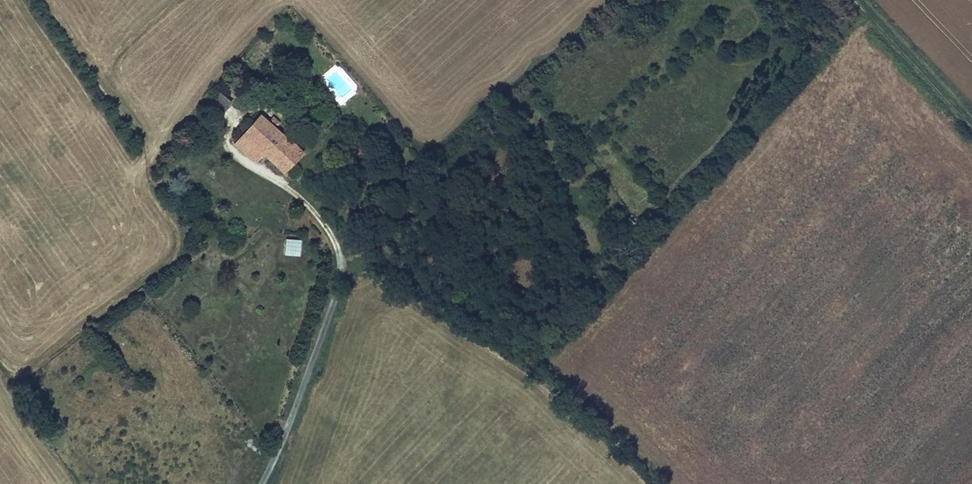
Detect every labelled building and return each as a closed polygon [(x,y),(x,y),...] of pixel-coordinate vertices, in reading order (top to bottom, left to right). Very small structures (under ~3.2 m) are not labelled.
[(233,103),(220,93),(207,108),(220,119),(233,103)] [(262,114),(243,136),(264,154),(284,175),(306,154),(262,114)] [(264,154),(243,136),(235,145),(255,164),(264,154)] [(300,255),(301,239),(285,238),(284,254),(300,255)]
